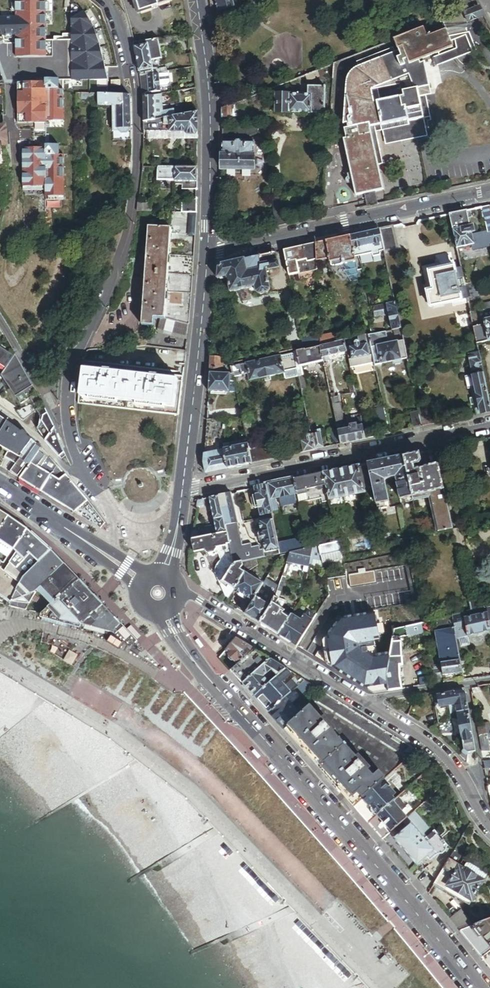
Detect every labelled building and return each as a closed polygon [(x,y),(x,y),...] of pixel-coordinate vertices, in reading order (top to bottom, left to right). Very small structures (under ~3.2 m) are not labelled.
[(19,13),(0,16),(3,37),(20,36),(16,56),(50,55),(53,0),(20,0),(19,13)] [(142,12),(159,6),(158,3),(168,0),(139,0),(142,12)] [(234,7),(233,0),(216,0),(218,11),(234,7)] [(469,23),(484,17),(479,6),(464,12),(469,23)] [(433,24),(443,20),(440,10),(429,14),(433,24)] [(72,11),(76,78),(112,78),(110,67),(93,11),(72,11)] [(376,192),(384,190),(378,166),(382,164),(377,139),(376,133),(383,131),(409,126),(408,124),(408,121),(423,118),(417,88),(428,86),(427,78),(423,63),(420,65),(419,62),(453,47),(450,42),(454,41),(456,49),(432,59),(435,67),(476,51),(468,33),(467,33),(466,30),(467,22),(463,12),(433,24),(393,40),(399,52),(395,54),(393,49),(357,64),(359,68),(354,71),(350,75),(347,80),(346,86),(343,126),(347,125),(348,130),(344,130),(346,140),(343,141),(352,177),(354,184),(357,196),(365,195),(376,192)] [(153,62),(163,60),(159,40),(134,43),(140,77),(159,74),(168,72),(168,69),(159,70),(158,69),(154,70),(153,62)] [(181,70),(195,67),(193,54),(179,56),(181,70)] [(309,79),(322,74),(319,68),(307,73),(309,79)] [(168,72),(159,74),(160,87),(168,87),(170,83),(168,72)] [(152,95),(161,93),(160,87),(159,74),(140,77),(142,87),(143,94),(152,95)] [(413,90),(408,76),(371,91),(374,104),(403,98),(402,93),(413,90)] [(65,79),(19,81),(21,121),(67,119),(65,79)] [(271,115),(318,125),(324,94),(307,91),(305,99),(275,93),(271,115)] [(132,129),(132,109),(131,97),(83,94),(82,99),(82,102),(96,102),(96,107),(114,108),(118,108),(119,129),(123,134),(127,135),(132,129)] [(161,113),(160,95),(143,98),(145,123),(178,117),(177,111),(161,113)] [(222,117),(232,117),(232,104),(222,107),(222,117)] [(181,136),(197,136),(197,113),(178,117),(145,123),(145,139),(181,139),(181,136)] [(383,131),(386,145),(414,139),(411,124),(408,124),(409,126),(383,131)] [(45,200),(66,199),(66,140),(49,140),(46,145),(25,145),(25,196),(45,196),(45,200)] [(222,169),(256,170),(256,142),(223,142),(222,169)] [(182,169),(197,169),(197,146),(183,146),(183,160),(182,160),(182,169)] [(182,190),(197,190),(197,169),(182,169),(166,169),(166,182),(182,182),(182,190)] [(166,194),(177,193),(177,186),(166,186),(166,194)] [(376,192),(365,195),(367,207),(379,204),(376,192)] [(176,213),(197,213),(197,199),(190,199),(190,201),(180,201),(179,206),(176,206),(176,213)] [(138,211),(154,212),(154,204),(139,203),(138,211)] [(489,220),(489,208),(489,207),(481,209),(484,221),(489,220)] [(188,338),(190,324),(191,301),(194,263),(197,213),(176,213),(172,212),(171,228),(148,227),(145,271),(142,325),(154,325),(154,318),(161,318),(160,336),(188,338)] [(456,248),(472,244),(470,232),(473,231),(472,226),(462,228),(460,220),(468,219),(466,212),(449,215),(456,248)] [(385,251),(398,249),(393,227),(380,230),(385,251)] [(380,252),(385,251),(380,230),(350,237),(354,258),(372,255),(373,258),(381,256),(380,252)] [(332,263),(354,258),(350,237),(315,244),(316,260),(316,261),(328,256),(329,261),(332,263)] [(307,262),(316,260),(315,244),(304,246),(307,262)] [(472,244),(456,248),(457,254),(469,252),(474,248),(473,244),(472,244)] [(316,260),(307,262),(304,246),(285,250),(290,275),(317,270),(316,261),(316,260)] [(272,288),(268,269),(278,267),(276,252),(223,264),(220,267),(219,278),(229,276),(232,291),(256,286),(257,292),(259,293),(270,291),(272,288)] [(469,307),(467,299),(463,281),(461,272),(455,273),(454,265),(451,266),(450,261),(440,263),(441,268),(442,274),(432,276),(435,294),(428,295),(432,312),(463,305),(464,308),(469,307)] [(428,295),(435,294),(432,276),(442,274),(441,268),(424,272),(428,295)] [(395,300),(372,305),(374,316),(389,313),(392,329),(394,329),(401,327),(395,300)] [(484,311),(470,314),(477,344),(489,341),(489,309),(484,311)] [(345,340),(347,339),(345,331),(321,336),(321,338),(323,345),(345,340)] [(404,340),(382,345),(381,338),(387,336),(386,331),(370,334),(376,359),(377,364),(393,361),(401,359),(408,358),(404,340)] [(351,365),(376,359),(370,334),(347,339),(345,340),(347,351),(351,365)] [(321,345),(323,345),(321,338),(321,336),(321,335),(303,338),(305,349),(321,345)] [(323,356),(347,351),(345,340),(323,345),(321,345),(323,356)] [(302,364),(324,360),(323,356),(321,345),(305,349),(297,350),(300,365),(302,364)] [(298,368),(297,365),(294,350),(281,353),(285,371),(298,368)] [(489,412),(489,404),(479,351),(468,353),(472,374),(475,386),(471,387),(473,398),(474,404),(477,415),(484,414),(489,412)] [(271,374),(285,371),(281,353),(233,364),(234,369),(241,367),(243,373),(249,372),(250,379),(265,375),(271,374)] [(25,393),(34,387),(26,371),(17,355),(8,367),(2,375),(17,396),(25,391),(25,393)] [(210,370),(225,366),(224,361),(220,361),(218,356),(211,357),(210,370)] [(174,380),(168,379),(169,371),(85,361),(83,368),(80,381),(79,393),(79,405),(179,416),(184,377),(174,376),(174,380)] [(411,376),(418,375),(415,363),(409,365),(411,376)] [(304,400),(310,399),(302,364),(300,365),(297,365),(298,368),(304,400)] [(230,392),(230,391),(231,373),(210,373),(209,391),(230,392)] [(472,374),(464,376),(466,388),(471,387),(475,386),(472,374)] [(25,393),(30,399),(39,394),(34,387),(25,393)] [(17,396),(22,404),(30,399),(25,393),(25,391),(17,396)] [(348,427),(345,428),(339,395),(332,397),(338,428),(341,441),(341,444),(357,441),(366,439),(361,413),(346,416),(348,427)] [(42,417),(48,414),(44,406),(37,408),(42,417)] [(419,427),(422,427),(419,413),(419,410),(410,412),(413,429),(419,427)] [(422,427),(440,423),(439,416),(431,418),(429,410),(419,413),(422,427)] [(38,428),(46,440),(55,427),(48,414),(42,417),(43,420),(38,428)] [(8,423),(0,417),(0,437),(8,423)] [(386,434),(391,433),(387,417),(379,419),(382,435),(386,434)] [(19,461),(32,440),(8,423),(0,437),(0,447),(8,453),(3,460),(14,468),(19,461)] [(210,478),(229,474),(226,455),(216,458),(218,443),(215,443),(216,436),(228,437),(230,425),(214,427),(210,427),(206,459),(206,470),(210,478)] [(59,455),(63,451),(55,427),(46,440),(59,455)] [(333,442),(341,441),(338,428),(332,429),(331,435),(333,442)] [(320,448),(324,447),(321,433),(318,432),(314,433),(311,433),(314,449),(320,448)] [(310,450),(314,449),(311,433),(309,434),(307,436),(307,439),(301,440),(304,452),(310,450)] [(18,479),(20,480),(39,450),(41,446),(32,440),(19,461),(26,466),(18,479)] [(243,471),(256,469),(250,445),(226,450),(226,455),(229,474),(243,471)] [(442,457),(455,455),(453,445),(440,448),(442,457)] [(67,477),(60,481),(38,467),(46,455),(39,450),(20,480),(75,513),(88,502),(67,477)] [(67,477),(47,453),(46,455),(38,467),(60,481),(67,477)] [(451,530),(447,508),(438,464),(414,470),(413,465),(420,464),(421,461),(419,453),(412,455),(404,457),(412,497),(431,493),(432,496),(429,496),(437,533),(451,530)] [(375,505),(389,502),(384,480),(395,478),(400,499),(412,497),(404,457),(396,458),(378,462),(367,465),(372,490),(375,505)] [(10,474),(18,479),(26,466),(19,461),(14,468),(10,474)] [(346,504),(344,496),(372,490),(367,465),(346,469),(322,474),(325,489),(328,502),(329,507),(346,504)] [(299,503),(320,499),(319,490),(325,489),(322,474),(309,477),(294,480),(299,503)] [(271,512),(278,511),(275,499),(279,498),(280,503),(287,501),(288,505),(299,503),(294,480),(282,483),(265,486),(271,512)] [(271,512),(265,486),(261,487),(255,488),(256,496),(252,497),(250,499),(252,507),(254,509),(259,508),(261,516),(271,513),(271,512)] [(325,489),(319,490),(320,499),(321,504),(328,502),(325,489)] [(246,498),(244,491),(241,491),(237,492),(239,499),(246,498)] [(225,525),(238,523),(231,493),(226,494),(219,496),(224,518),(225,525)] [(214,520),(224,518),(219,496),(214,497),(209,498),(214,520)] [(101,530),(106,525),(88,502),(75,513),(93,524),(101,530)] [(15,515),(2,507),(0,509),(0,536),(15,515)] [(8,562),(33,528),(15,515),(0,536),(0,556),(8,562)] [(278,548),(277,543),(272,516),(259,519),(262,533),(260,533),(262,544),(264,544),(267,554),(276,552),(276,554),(279,554),(278,548)] [(226,532),(225,525),(224,518),(214,520),(214,525),(205,527),(205,529),(193,532),(192,540),(226,532)] [(253,550),(244,552),(238,523),(225,525),(226,532),(233,564),(255,560),(253,550)] [(8,562),(10,563),(34,529),(33,528),(8,562)] [(8,567),(10,569),(37,531),(34,529),(10,563),(8,567)] [(26,575),(20,568),(30,555),(39,563),(53,550),(37,531),(10,569),(22,580),(26,575)] [(233,564),(226,532),(192,540),(195,552),(205,550),(208,553),(215,551),(214,548),(220,546),(223,561),(216,563),(212,569),(212,575),(215,581),(230,596),(234,590),(221,582),(231,566),(233,564)] [(299,544),(307,542),(305,534),(297,535),(297,538),(299,544)] [(278,548),(289,546),(288,540),(277,543),(278,548)] [(278,548),(279,554),(308,548),(307,542),(299,544),(289,546),(278,548)] [(334,560),(340,558),(337,542),(318,547),(320,555),(332,553),(334,560)] [(309,563),(323,567),(320,555),(318,547),(311,548),(309,563)] [(307,571),(309,563),(311,548),(289,553),(284,567),(289,569),(292,560),(304,564),(302,570),(307,571)] [(26,575),(40,589),(66,565),(53,550),(39,563),(26,575)] [(20,568),(26,575),(39,563),(30,555),(20,568)] [(9,603),(22,580),(10,569),(8,567),(10,563),(8,562),(0,556),(0,597),(9,603)] [(243,575),(245,574),(256,569),(254,561),(231,566),(221,582),(234,590),(243,575)] [(54,604),(57,600),(79,579),(66,565),(40,589),(54,604)] [(288,600),(280,595),(287,574),(283,573),(278,587),(273,603),(260,623),(279,635),(290,617),(281,612),(288,600)] [(35,595),(40,589),(26,575),(22,580),(35,595)] [(258,593),(262,587),(243,575),(234,590),(253,602),(258,593)] [(104,605),(79,579),(57,600),(81,625),(82,627),(104,605)] [(258,593),(273,603),(278,587),(266,579),(262,587),(258,593)] [(9,603),(29,609),(32,601),(35,595),(22,580),(9,603)] [(245,614),(260,623),(273,603),(258,593),(253,602),(245,614)] [(32,601),(36,604),(40,599),(35,595),(32,601)] [(469,614),(483,611),(480,599),(466,601),(469,614)] [(81,625),(57,600),(54,604),(47,610),(60,623),(78,628),(81,625)] [(122,625),(104,605),(82,627),(108,633),(114,635),(122,625)] [(458,637),(489,630),(489,609),(487,610),(489,617),(466,621),(465,615),(456,617),(458,637)] [(279,635),(297,646),(317,616),(311,613),(309,617),(306,615),(302,620),(292,613),(290,617),(279,635)] [(461,660),(458,637),(456,617),(438,621),(444,663),(461,660)] [(413,635),(427,634),(426,624),(413,627),(413,635)] [(400,665),(403,664),(403,655),(401,655),(400,638),(409,637),(409,636),(413,635),(413,627),(398,630),(392,656),(390,666),(391,675),(393,690),(403,688),(400,665)] [(236,638),(226,651),(230,655),(234,660),(238,664),(255,649),(236,638)] [(271,659),(255,649),(238,664),(231,671),(243,684),(271,659)] [(320,660),(324,655),(320,649),(313,656),(320,660)] [(286,669),(271,659),(243,684),(254,697),(269,684),(265,679),(263,677),(271,670),(273,672),(275,674),(277,677),(286,669)] [(459,680),(463,679),(461,660),(444,663),(446,676),(450,675),(450,673),(458,672),(459,680)] [(291,674),(286,669),(277,677),(275,679),(269,684),(254,697),(269,713),(285,698),(291,693),(289,692),(289,691),(284,685),(281,682),(291,674)] [(265,679),(273,672),(271,670),(263,677),(265,679)] [(301,681),(296,675),(284,685),(289,691),(301,681)] [(311,684),(304,680),(291,693),(296,698),(311,684)] [(457,712),(469,710),(466,694),(456,695),(455,692),(439,694),(441,706),(456,704),(457,712)] [(324,693),(317,700),(407,757),(415,750),(324,693)] [(300,715),(285,698),(269,713),(284,730),(300,715)] [(407,757),(317,700),(311,706),(322,719),(324,717),(329,722),(327,724),(330,727),(332,725),(336,730),(334,732),(344,743),(346,742),(348,745),(347,746),(358,758),(360,756),(364,761),(362,763),(364,766),(367,764),(371,769),(369,771),(374,777),(379,772),(384,778),(407,757)] [(439,724),(457,712),(456,704),(441,706),(441,709),(437,709),(439,724)] [(311,706),(300,715),(284,730),(353,807),(364,798),(382,781),(385,779),(384,778),(379,772),(374,777),(369,771),(371,769),(367,764),(364,766),(362,763),(364,761),(360,756),(358,758),(347,746),(348,745),(346,742),(344,743),(334,732),(336,730),(332,725),(330,727),(327,724),(329,722),(324,717),(322,719),(311,706)] [(467,754),(475,753),(469,710),(457,712),(459,721),(455,722),(455,725),(459,725),(463,750),(467,754)] [(489,732),(489,722),(478,724),(480,735),(489,732)] [(489,748),(487,736),(489,735),(489,732),(480,735),(482,750),(489,748)] [(394,795),(382,781),(364,798),(378,814),(393,801),(395,800),(392,796),(394,795)] [(378,814),(364,798),(353,807),(368,824),(377,816),(378,814)] [(405,806),(397,798),(395,800),(393,801),(407,818),(414,812),(407,804),(405,806)] [(434,807),(427,799),(420,806),(427,813),(434,807)] [(378,814),(377,816),(386,825),(391,832),(403,822),(407,818),(393,801),(378,814)] [(414,812),(407,818),(412,824),(425,839),(433,832),(414,811),(414,812)] [(386,825),(377,816),(368,824),(376,834),(386,825)] [(407,818),(403,822),(408,828),(412,824),(407,818)] [(425,839),(412,824),(408,828),(395,839),(419,866),(428,857),(435,851),(425,839)] [(382,840),(391,832),(386,825),(376,834),(382,840)] [(433,832),(425,839),(435,851),(428,857),(431,861),(438,855),(439,856),(440,855),(445,855),(448,851),(448,847),(449,846),(445,842),(446,842),(443,838),(442,839),(435,830),(433,832)] [(459,855),(453,852),(448,861),(454,864),(459,855)] [(442,872),(445,865),(438,857),(425,869),(436,882),(442,872)] [(448,861),(445,865),(442,872),(452,878),(458,866),(454,864),(448,861)] [(487,872),(468,861),(463,869),(483,880),(487,872)] [(463,869),(458,866),(452,878),(447,886),(472,900),(483,880),(463,869)] [(452,878),(442,872),(436,882),(434,885),(469,905),(472,900),(447,886),(452,878)] [(473,926),(461,911),(450,920),(460,932),(473,926)] [(475,925),(489,944),(489,919),(475,925)] [(475,925),(473,926),(460,932),(481,958),(489,951),(489,944),(475,925)] [(481,958),(489,969),(489,951),(481,958)]
